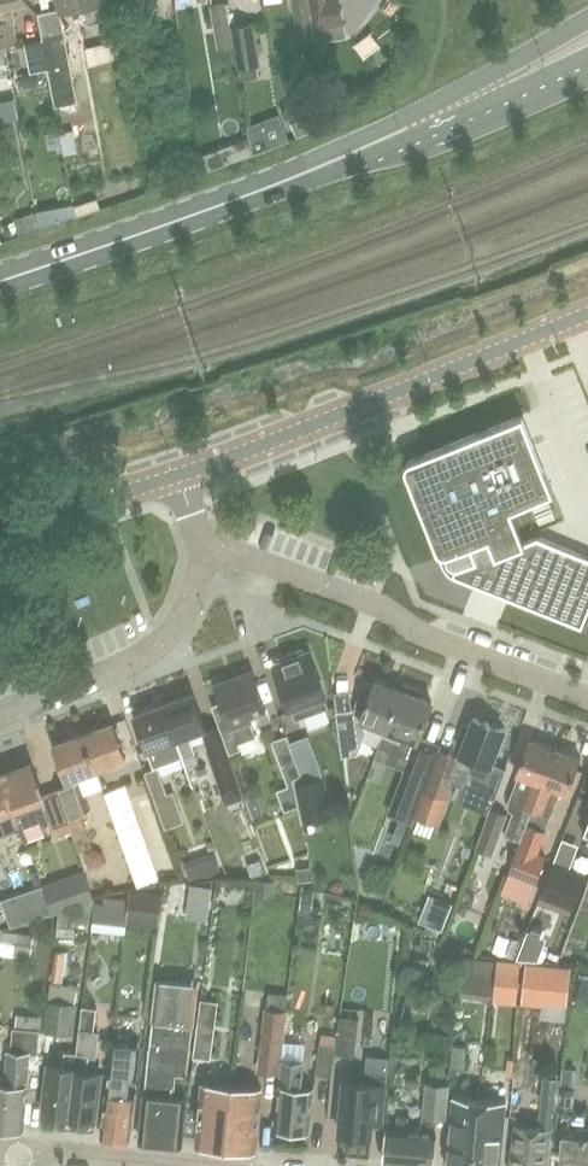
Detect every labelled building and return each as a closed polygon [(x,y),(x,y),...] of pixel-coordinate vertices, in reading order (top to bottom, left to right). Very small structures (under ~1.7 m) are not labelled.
[(4,44),(16,41),(11,21),(15,20),(11,3),(22,0),(0,0),(0,22),(4,44)] [(61,7),(84,2),(89,22),(98,20),(109,17),(105,0),(60,0),(61,7)] [(299,39),(313,36),(308,0),(293,0),(299,39)] [(327,23),(324,0),(309,0),(314,35),(321,34),(320,24),(327,23)] [(225,3),(211,5),(219,48),(233,46),(225,3)] [(109,17),(98,20),(103,40),(118,37),(114,16),(109,17)] [(232,26),(239,67),(260,63),(253,22),(232,26)] [(51,86),(56,105),(77,101),(64,34),(42,39),(48,67),(51,86)] [(31,70),(48,67),(42,39),(26,42),(31,70)] [(61,132),(65,154),(77,151),(73,130),(61,132)] [(406,470),(428,525),(437,547),(437,548),(438,549),(438,550),(439,550),(440,551),(441,552),(442,552),(443,552),(444,553),(445,553),(446,553),(447,553),(448,553),(448,552),(449,552),(468,545),(474,560),(457,567),(456,567),(455,568),(455,569),(454,569),(454,570),(454,571),(454,572),(454,573),(455,573),(455,574),(456,575),(457,575),(526,603),(582,625),(587,613),(587,610),(587,555),(538,535),(523,540),(511,508),(553,491),(523,413),(411,458),(410,458),(409,459),(408,460),(407,461),(406,462),(406,463),(406,464),(405,465),(405,466),(405,467),(405,468),(406,469),(406,470)] [(292,707),(296,717),(328,706),(324,695),(325,695),(308,649),(304,651),(303,647),(285,654),(286,657),(274,662),(290,708),(292,707)] [(255,733),(248,713),(265,707),(251,668),(214,682),(220,699),(211,702),(220,725),(229,750),(239,746),(237,740),(255,733)] [(383,732),(400,687),(375,678),(373,683),(364,679),(356,701),(358,706),(364,708),(362,713),(352,714),(352,713),(337,715),(340,748),(348,747),(346,736),(355,735),(354,725),(364,724),(383,731),(383,732)] [(401,688),(400,687),(383,732),(383,731),(374,755),(375,755),(380,742),(410,753),(416,738),(432,700),(418,694),(421,688),(404,681),(401,688)] [(175,736),(182,754),(191,750),(195,749),(188,731),(201,726),(204,725),(204,724),(192,690),(163,701),(175,736)] [(175,736),(163,701),(134,711),(147,746),(175,736)] [(449,779),(461,783),(464,776),(497,788),(505,767),(491,762),(504,727),(473,715),(469,725),(464,723),(457,741),(463,743),(449,779)] [(82,730),(96,767),(125,756),(112,719),(82,730)] [(201,726),(208,743),(222,782),(237,777),(223,738),(216,720),(204,724),(204,725),(201,726)] [(96,767),(82,730),(54,741),(67,777),(96,767)] [(291,778),(299,774),(287,742),(285,735),(272,740),(286,779),(291,778)] [(413,760),(395,806),(416,814),(428,780),(427,780),(440,745),(440,744),(418,735),(416,738),(410,753),(413,760)] [(532,807),(533,807),(553,757),(557,747),(531,737),(517,772),(519,772),(508,799),(509,808),(513,809),(504,832),(520,838),(532,807)] [(581,756),(557,747),(553,757),(533,807),(550,814),(560,788),(567,791),(581,756)] [(31,760),(2,770),(15,806),(14,807),(20,825),(21,826),(41,818),(39,814),(49,810),(31,760)] [(157,768),(143,773),(164,829),(184,822),(173,792),(167,794),(157,768)] [(20,825),(14,807),(15,806),(2,770),(0,771),(0,832),(20,825)] [(317,776),(292,782),(300,819),(332,811),(324,775),(317,776)] [(461,783),(455,797),(489,810),(497,788),(464,776),(461,783)] [(428,780),(416,814),(437,822),(446,796),(439,793),(441,785),(428,780)] [(67,820),(88,812),(82,794),(77,782),(56,790),(67,820)] [(476,845),(492,851),(507,812),(491,806),(476,845)] [(70,830),(67,820),(54,825),(58,835),(70,830)] [(547,828),(529,821),(510,871),(537,881),(547,854),(538,851),(547,828)] [(189,876),(197,873),(192,860),(184,863),(189,876)] [(573,903),(585,873),(554,861),(542,892),(573,903)] [(84,870),(63,877),(72,904),(94,897),(84,870)] [(188,917),(207,919),(212,886),(192,884),(188,917)] [(51,912),(43,888),(27,894),(35,917),(51,912)] [(132,891),(129,915),(159,918),(162,894),(132,891)] [(301,907),(311,908),(312,894),(303,893),(301,907)] [(441,930),(452,903),(430,894),(419,921),(441,930)] [(105,922),(104,930),(124,932),(126,907),(95,904),(93,921),(105,922)] [(74,914),(57,913),(56,940),(73,941),(74,914)] [(21,951),(21,937),(0,937),(0,951),(21,951)] [(463,951),(443,941),(438,952),(458,961),(463,951)] [(492,988),(521,991),(523,966),(494,963),(492,988)] [(541,966),(525,966),(523,966),(522,991),(542,992),(543,966),(541,966)] [(186,1073),(193,983),(155,979),(149,1046),(148,1046),(140,1137),(181,1140),(185,1097),(174,1096),(176,1072),(186,1073)] [(43,1028),(72,1031),(75,1002),(73,1002),(76,985),(48,982),(43,1028)] [(220,1001),(203,998),(196,1053),(213,1055),(220,1001)] [(97,1005),(82,1003),(79,1028),(94,1030),(97,1005)] [(263,1007),(258,1045),(255,1069),(278,1072),(286,1009),(263,1007)] [(15,1013),(14,1025),(39,1027),(40,1015),(15,1013)] [(338,1013),(335,1034),(333,1051),(352,1053),(357,1015),(338,1013)] [(39,1027),(14,1025),(12,1025),(10,1048),(8,1048),(5,1075),(0,1075),(0,1126),(23,1128),(30,1051),(37,1051),(39,1027)] [(330,1074),(333,1051),(335,1034),(320,1031),(314,1071),(330,1074)] [(141,1045),(111,1042),(102,1133),(130,1136),(135,1093),(126,1092),(129,1067),(138,1068),(141,1045)] [(464,1068),(466,1046),(454,1044),(452,1067),(464,1068)] [(65,1114),(69,1115),(77,1050),(65,1048),(63,1063),(48,1061),(43,1109),(65,1112),(65,1114)] [(89,1051),(77,1050),(69,1115),(95,1118),(101,1070),(86,1068),(89,1051)] [(308,1127),(312,1086),(300,1085),(302,1058),(281,1056),(275,1124),(308,1127)] [(382,1119),(386,1069),(369,1068),(364,1072),(363,1078),(343,1077),(339,1130),(346,1130),(345,1135),(349,1139),(358,1139),(362,1136),(362,1132),(369,1132),(371,1118),(382,1119)] [(545,1165),(550,1124),(553,1125),(558,1085),(559,1077),(543,1076),(539,1123),(514,1121),(509,1165),(545,1165)] [(444,1117),(447,1080),(424,1078),(421,1115),(444,1117)] [(195,1142),(225,1145),(231,1083),(201,1081),(195,1142)] [(261,1086),(231,1083),(225,1145),(256,1147),(261,1086)] [(553,1125),(551,1142),(561,1143),(560,1156),(587,1158),(587,1126),(584,1125),(585,1110),(570,1109),(572,1086),(558,1085),(553,1125)] [(465,1165),(472,1165),(478,1095),(452,1093),(446,1164),(465,1165)] [(498,1165),(504,1097),(478,1095),(472,1165),(498,1165)] [(431,1163),(435,1122),(421,1120),(420,1128),(407,1127),(407,1119),(397,1118),(396,1125),(386,1125),(383,1158),(431,1163)]
